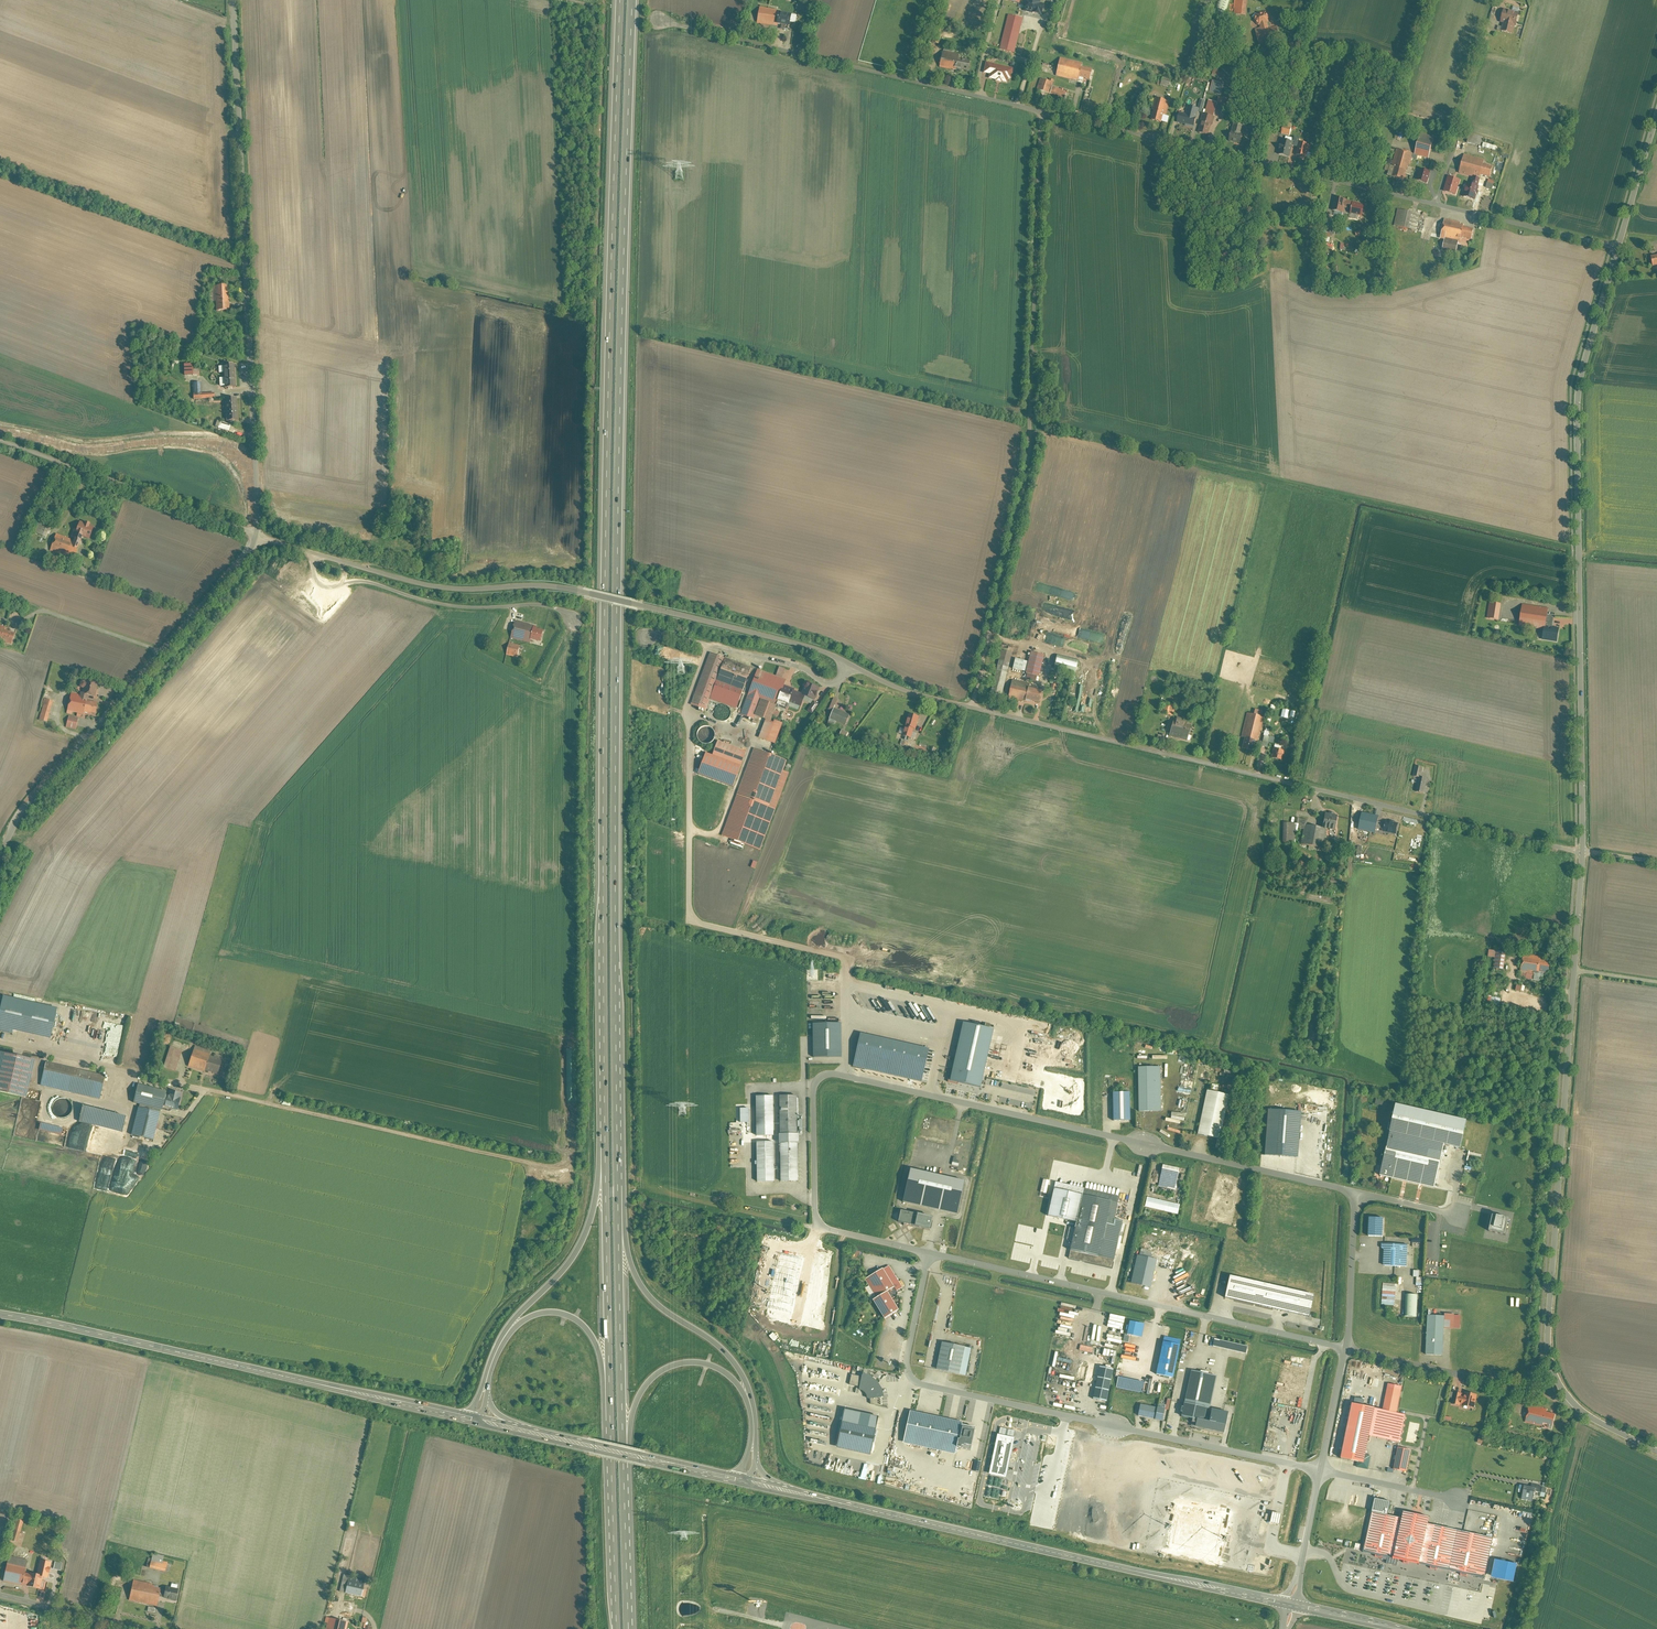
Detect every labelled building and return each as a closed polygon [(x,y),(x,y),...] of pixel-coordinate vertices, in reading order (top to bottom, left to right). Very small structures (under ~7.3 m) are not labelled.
[(1042,16),(1045,4),(1041,3),(1041,0),(1027,0),(1024,11),(1042,16)] [(1230,0),(1221,0),(1217,12),(1226,15),(1230,0)] [(1248,0),(1236,0),(1235,15),(1246,16),(1248,0)] [(796,23),(797,15),(781,13),(781,11),(760,8),(758,23),(782,27),(782,26),(790,27),(791,22),(796,23)] [(1502,22),(1505,23),(1503,31),(1513,33),(1515,26),(1517,26),(1520,14),(1505,10),(1502,22)] [(1278,26),(1270,29),(1268,24),(1270,23),(1271,17),(1267,13),(1257,16),(1255,21),(1260,26),(1261,26),(1262,28),(1256,29),(1260,45),(1282,39),(1278,26)] [(1008,17),(1000,50),(1015,53),(1023,20),(1016,15),(1008,17)] [(959,55),(943,51),(940,68),(966,74),(969,62),(958,59),(959,55)] [(1083,63),(1060,58),(1056,76),(1078,81),(1079,78),(1090,80),(1093,70),(1082,67),(1083,63)] [(1012,69),(986,63),(984,73),(991,75),(990,79),(996,81),(996,82),(1001,83),(1002,82),(1007,83),(1008,79),(1010,80),(1012,69)] [(1170,88),(1170,87),(1174,88),(1176,82),(1172,80),(1172,79),(1164,77),(1164,79),(1160,78),(1158,85),(1170,88)] [(1062,90),(1052,87),(1054,81),(1050,79),(1049,82),(1041,79),(1037,91),(1065,99),(1067,92),(1064,91),(1064,89),(1062,89),(1062,90)] [(1213,83),(1210,93),(1219,95),(1222,85),(1213,83)] [(1153,110),(1154,110),(1151,120),(1163,123),(1165,113),(1167,113),(1170,102),(1156,99),(1153,110)] [(1201,100),(1199,109),(1189,106),(1187,115),(1181,113),(1178,122),(1195,127),(1199,111),(1202,112),(1205,101),(1201,100)] [(1216,117),(1214,117),(1218,102),(1209,100),(1205,115),(1204,114),(1199,133),(1211,136),(1216,117)] [(1236,123),(1234,132),(1232,131),(1230,141),(1241,144),(1244,134),(1242,134),(1244,125),(1236,123)] [(1284,126),(1282,134),(1290,136),(1292,128),(1284,126)] [(1474,134),(1472,143),(1481,146),(1483,137),(1474,134)] [(1279,155),(1291,158),(1294,143),(1283,140),(1279,155)] [(1485,140),(1483,147),(1497,151),(1499,143),(1485,140)] [(1299,156),(1306,158),(1309,145),(1302,143),(1299,156)] [(1432,148),(1418,144),(1415,154),(1430,158),(1432,148)] [(1405,180),(1413,153),(1398,149),(1390,175),(1405,180)] [(1475,179),(1473,185),(1468,184),(1465,197),(1475,200),(1479,187),(1477,186),(1481,175),(1490,177),(1493,167),(1483,164),(1485,159),(1465,154),(1460,173),(1477,178),(1476,179),(1475,179)] [(1428,184),(1431,172),(1422,170),(1419,182),(1428,184)] [(1460,181),(1448,177),(1445,191),(1457,194),(1460,181)] [(1495,181),(1489,179),(1487,188),(1493,190),(1495,181)] [(1333,211),(1344,213),(1346,207),(1352,208),(1353,202),(1336,198),(1333,211)] [(1353,204),(1351,214),(1363,216),(1366,206),(1361,205),(1361,204),(1354,202),(1353,204)] [(1421,214),(1398,209),(1395,226),(1417,231),(1421,214)] [(1475,229),(1464,227),(1465,224),(1445,219),(1441,238),(1446,239),(1444,248),(1457,251),(1459,242),(1461,242),(1462,237),(1473,240),(1475,229)] [(231,285),(213,286),(213,290),(210,290),(211,302),(215,302),(216,311),(230,310),(229,301),(232,301),(231,285)] [(193,363),(184,364),(184,375),(200,374),(199,368),(193,369),(193,363)] [(236,387),(234,364),(222,365),(224,388),(236,387)] [(201,382),(193,383),(194,399),(214,398),(214,392),(202,393),(201,382)] [(238,421),(236,398),(225,399),(226,422),(238,421)] [(229,432),(231,425),(220,421),(218,428),(229,432)] [(81,523),(77,533),(76,536),(83,539),(90,541),(94,528),(81,523)] [(36,535),(46,539),(51,530),(41,525),(36,535)] [(57,535),(51,551),(74,560),(83,539),(76,536),(77,533),(73,532),(70,540),(57,535)] [(1498,622),(1500,606),(1489,604),(1486,620),(1498,622)] [(1548,609),(1522,605),(1518,627),(1543,631),(1542,642),(1557,644),(1559,630),(1552,629),(1553,619),(1546,618),(1548,609)] [(539,643),(542,632),(533,629),(534,627),(530,626),(530,625),(515,621),(510,639),(529,644),(530,641),(539,643)] [(5,632),(6,628),(0,626),(0,644),(1,642),(11,646),(15,635),(5,632)] [(520,647),(508,643),(506,654),(517,657),(520,647)] [(1044,655),(1032,652),(1027,673),(1039,676),(1044,655)] [(727,659),(711,653),(692,704),(709,710),(714,696),(716,692),(720,681),(727,659)] [(1027,661),(1008,656),(1006,666),(1016,668),(1025,671),(1027,661)] [(753,668),(727,659),(720,681),(745,691),(753,668)] [(756,669),(742,717),(759,722),(760,718),(765,719),(759,739),(776,744),(782,723),(772,720),(773,715),(779,717),(780,712),(776,711),(777,707),(787,710),(789,704),(802,708),(804,701),(814,704),(819,687),(806,683),(803,692),(785,687),(787,679),(783,678),(786,668),(779,666),(777,675),(756,669)] [(1016,668),(1006,666),(1002,680),(1013,682),(1016,668)] [(728,697),(741,701),(745,691),(720,681),(716,692),(728,697)] [(89,696),(88,698),(94,699),(97,686),(86,683),(86,684),(82,683),(80,684),(79,687),(80,689),(84,690),(83,694),(89,696)] [(1025,703),(1029,690),(1013,686),(1010,699),(1025,703)] [(1043,690),(1029,688),(1029,690),(1026,700),(1040,703),(1043,690)] [(716,692),(714,696),(727,701),(728,697),(716,692)] [(81,715),(84,716),(84,714),(91,716),(91,715),(95,716),(98,705),(87,702),(88,698),(89,696),(83,694),(80,694),(80,696),(72,694),(67,714),(72,716),(73,713),(77,714),(76,718),(81,719),(81,715)] [(42,705),(43,706),(39,720),(46,723),(53,702),(44,699),(42,705)] [(1176,706),(1164,703),(1162,714),(1174,716),(1176,706)] [(834,708),(830,718),(847,724),(851,714),(834,708)] [(1281,717),(1288,718),(1289,710),(1283,709),(1281,717)] [(1264,717),(1247,713),(1242,736),(1258,740),(1264,717)] [(918,716),(908,714),(902,736),(912,738),(918,716)] [(78,719),(69,717),(66,728),(76,731),(77,726),(78,719)] [(1191,727),(1174,722),(1170,735),(1187,740),(1191,727)] [(695,733),(703,747),(717,739),(709,725),(695,733)] [(1275,737),(1269,736),(1270,729),(1266,729),(1262,746),(1267,747),(1268,742),(1274,743),(1275,737)] [(842,730),(839,736),(846,738),(848,732),(842,730)] [(746,752),(717,741),(712,756),(740,767),(746,752)] [(1285,751),(1274,748),(1272,759),(1283,761),(1285,751)] [(760,850),(788,773),(782,771),(786,760),(753,749),(721,835),(749,845),(749,846),(760,850)] [(740,767),(712,756),(705,753),(696,775),(732,789),(740,767)] [(1429,778),(1420,776),(1417,791),(1426,793),(1429,778)] [(1340,815),(1326,812),(1323,828),(1337,830),(1340,815)] [(1378,816),(1365,813),(1362,829),(1375,831),(1378,816)] [(1399,824),(1388,821),(1385,832),(1397,834),(1399,824)] [(1296,825),(1283,824),(1282,840),(1294,841),(1296,825)] [(1322,829),(1307,826),(1304,843),(1319,845),(1322,829)] [(775,935),(791,940),(795,925),(785,922),(783,930),(781,929),(780,933),(776,932),(775,935)] [(1506,953),(1497,951),(1495,968),(1504,969),(1506,953)] [(1524,953),(1522,968),(1540,971),(1542,960),(1542,956),(1524,953)] [(1551,961),(1542,960),(1540,971),(1549,973),(1551,961)] [(1524,992),(1526,985),(1518,983),(1516,989),(1524,992)] [(82,1008),(83,1000),(54,994),(53,997),(49,996),(48,1002),(82,1008)] [(3,998),(0,1011),(0,1033),(12,1036),(13,1033),(50,1042),(57,1011),(3,998)] [(840,1023),(812,1024),(812,1058),(841,1057),(840,1023)] [(957,1083),(980,1088),(993,1030),(962,1023),(949,1080),(948,1079),(947,1082),(957,1084),(957,1083)] [(928,1049),(859,1034),(852,1067),(921,1082),(928,1049)] [(212,1052),(194,1046),(187,1068),(205,1074),(210,1058),(212,1052)] [(163,1068),(175,1072),(182,1051),(171,1047),(163,1068)] [(27,1099),(36,1061),(0,1053),(0,1093),(27,1099)] [(224,1062),(210,1058),(205,1074),(218,1078),(224,1062)] [(45,1064),(40,1087),(99,1100),(105,1078),(45,1064)] [(1137,1067),(1138,1111),(1160,1111),(1159,1067),(1137,1067)] [(181,1094),(170,1092),(168,1097),(167,1096),(167,1093),(137,1086),(133,1105),(162,1112),(163,1108),(178,1112),(181,1100),(179,1099),(181,1094)] [(1206,1091),(1197,1134),(1219,1139),(1229,1095),(1206,1091)] [(1112,1093),(1113,1121),(1130,1120),(1129,1092),(1112,1093)] [(778,1144),(779,1144),(780,1182),(797,1182),(797,1144),(799,1144),(799,1134),(797,1134),(796,1096),(779,1096),(779,1135),(778,1135),(778,1144)] [(755,1097),(755,1137),(773,1137),(773,1097),(755,1097)] [(1376,1098),(1375,1104),(1384,1107),(1385,1101),(1376,1098)] [(59,1099),(56,1101),(54,1103),(52,1106),(52,1109),(52,1112),(53,1115),(55,1118),(58,1119),(62,1120),(65,1119),(68,1118),(70,1115),(72,1112),(72,1109),(71,1105),(69,1102),(66,1100),(63,1099),(59,1099)] [(1467,1121),(1396,1105),(1380,1176),(1434,1188),(1444,1145),(1461,1148),(1467,1121)] [(160,1115),(138,1109),(131,1137),(153,1142),(160,1115)] [(82,1111),(78,1124),(122,1135),(126,1121),(82,1111)] [(1184,1120),(1185,1117),(1182,1117),(1183,1114),(1172,1112),(1171,1118),(1184,1120)] [(40,1124),(38,1132),(61,1137),(63,1130),(40,1124)] [(756,1182),(773,1182),(773,1143),(756,1143),(756,1182)] [(1179,1169),(1162,1165),(1157,1187),(1174,1191),(1179,1169)] [(965,1182),(910,1170),(908,1180),(903,1202),(957,1215),(962,1193),(965,1182)] [(1072,1240),(1068,1260),(1111,1269),(1118,1237),(1122,1238),(1125,1225),(1121,1224),(1122,1221),(1114,1219),(1117,1203),(1118,1197),(1083,1189),(1079,1206),(1077,1205),(1074,1217),(1077,1217),(1075,1227),(1069,1226),(1066,1239),(1072,1240)] [(864,1190),(861,1192),(865,1200),(869,1198),(864,1190)] [(1146,1198),(1144,1207),(1177,1215),(1180,1205),(1146,1198)] [(901,1211),(898,1222),(904,1224),(904,1226),(906,1226),(907,1224),(930,1229),(932,1218),(901,1211)] [(1493,1215),(1489,1231),(1504,1235),(1508,1219),(1493,1215)] [(1369,1219),(1368,1236),(1383,1237),(1383,1219),(1369,1219)] [(1384,1250),(1383,1266),(1407,1267),(1407,1245),(1381,1244),(1381,1249),(1384,1250)] [(1141,1249),(1139,1256),(1151,1259),(1153,1252),(1141,1249)] [(802,1259),(781,1254),(770,1309),(791,1313),(802,1259)] [(1139,1256),(1137,1255),(1130,1283),(1151,1288),(1157,1260),(1151,1259),(1139,1256)] [(891,1299),(897,1296),(897,1293),(896,1292),(902,1288),(888,1266),(882,1270),(882,1269),(864,1280),(875,1298),(871,1300),(883,1319),(898,1310),(891,1299)] [(1229,1276),(1224,1298),(1308,1317),(1313,1295),(1229,1276)] [(1417,1295),(1405,1295),(1405,1317),(1417,1317),(1417,1295)] [(1445,1314),(1444,1316),(1427,1316),(1426,1355),(1443,1356),(1444,1329),(1460,1330),(1461,1316),(1454,1316),(1454,1314),(1445,1314)] [(1127,1331),(1126,1335),(1141,1338),(1144,1325),(1129,1321),(1128,1326),(1126,1325),(1125,1330),(1127,1331)] [(1163,1337),(1155,1375),(1172,1378),(1180,1340),(1163,1337)] [(1214,1339),(1212,1347),(1245,1354),(1247,1347),(1214,1339)] [(941,1343),(935,1370),(965,1376),(971,1349),(941,1343)] [(1350,1360),(1347,1374),(1349,1374),(1349,1373),(1350,1369),(1357,1371),(1358,1369),(1354,1368),(1356,1361),(1350,1360)] [(1099,1367),(1092,1400),(1106,1403),(1113,1370),(1099,1367)] [(1199,1373),(1190,1371),(1182,1407),(1181,1407),(1180,1412),(1181,1413),(1180,1417),(1192,1420),(1191,1423),(1195,1424),(1194,1427),(1223,1434),(1228,1412),(1209,1408),(1216,1377),(1208,1375),(1209,1372),(1200,1370),(1199,1373)] [(866,1399),(870,1399),(870,1404),(881,1407),(880,1398),(883,1398),(882,1392),(880,1387),(876,1382),(870,1377),(861,1372),(860,1377),(851,1375),(849,1385),(858,1387),(858,1389),(863,1393),(865,1395),(866,1399)] [(1118,1378),(1116,1388),(1141,1393),(1143,1383),(1118,1378)] [(1382,1410),(1375,1409),(1352,1404),(1341,1459),(1364,1464),(1370,1436),(1399,1442),(1405,1415),(1397,1413),(1402,1387),(1388,1384),(1382,1410)] [(1477,1395),(1465,1392),(1464,1396),(1463,1396),(1463,1395),(1458,1393),(1455,1406),(1460,1407),(1461,1405),(1462,1405),(1462,1406),(1474,1409),(1477,1395)] [(1156,1408),(1139,1404),(1137,1417),(1154,1420),(1154,1421),(1162,1422),(1164,1410),(1169,1411),(1171,1400),(1167,1399),(1165,1405),(1158,1404),(1157,1407),(1156,1407),(1156,1408)] [(1530,1405),(1525,1423),(1551,1430),(1556,1415),(1547,1412),(1548,1409),(1530,1405)] [(844,1410),(835,1448),(869,1456),(878,1417),(844,1410)] [(909,1412),(902,1443),(954,1455),(955,1450),(958,1451),(958,1448),(969,1450),(974,1428),(961,1426),(961,1423),(909,1412)] [(989,1474),(1004,1478),(1005,1478),(1007,1472),(1014,1437),(1015,1430),(1000,1427),(998,1434),(997,1433),(988,1474),(989,1474)] [(1410,1451),(1398,1448),(1393,1470),(1406,1472),(1410,1451)] [(843,1474),(860,1477),(862,1466),(864,1466),(865,1462),(853,1459),(852,1465),(847,1464),(846,1469),(844,1469),(843,1474)] [(1524,1487),(1521,1500),(1533,1503),(1535,1491),(1541,1492),(1540,1493),(1545,1494),(1546,1489),(1542,1488),(1542,1486),(1531,1484),(1530,1488),(1524,1487)] [(1402,1519),(1372,1512),(1363,1551),(1407,1561),(1484,1578),(1493,1539),(1428,1525),(1429,1518),(1403,1512),(1402,1519)] [(24,1521),(13,1518),(7,1540),(18,1543),(24,1521)] [(164,1556),(153,1554),(149,1569),(166,1572),(168,1563),(163,1561),(164,1556)] [(28,1561),(11,1557),(8,1561),(3,1582),(22,1586),(23,1585),(25,1573),(28,1561)] [(60,1573),(52,1571),(51,1579),(58,1581),(60,1573)] [(29,1574),(25,1573),(23,1585),(27,1586),(27,1587),(44,1590),(46,1582),(42,1581),(43,1576),(30,1573),(29,1574)] [(349,1577),(345,1593),(361,1596),(364,1580),(349,1577)] [(152,1584),(133,1580),(129,1601),(157,1607),(161,1589),(154,1587),(155,1586),(152,1586),(152,1584)] [(179,1589),(166,1586),(163,1599),(176,1602),(179,1589)] [(372,1626),(366,1625),(367,1618),(362,1617),(360,1627),(365,1628),(371,1628),(372,1626)] [(347,1622),(329,1618),(326,1628),(345,1628),(347,1622)]
